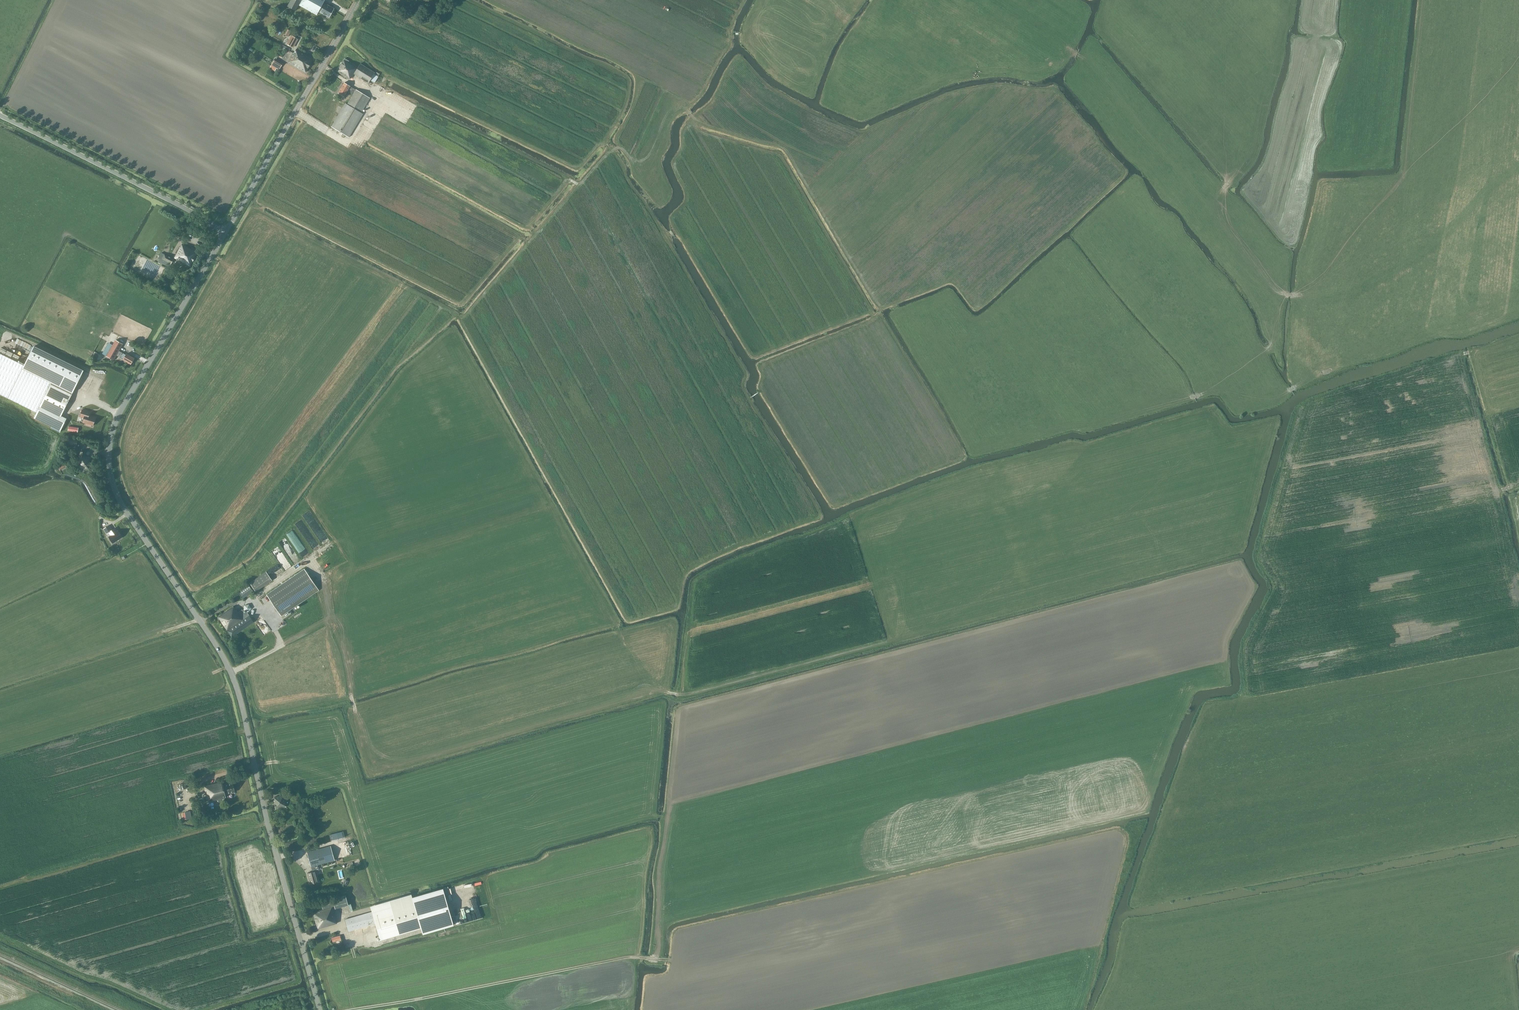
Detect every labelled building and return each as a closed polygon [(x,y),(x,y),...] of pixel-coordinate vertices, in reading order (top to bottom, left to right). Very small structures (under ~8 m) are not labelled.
[(287,6),(296,11),(299,6),(317,15),(319,12),(329,18),(334,9),(323,3),(325,0),(291,0),(287,6)] [(292,47),(297,38),(291,35),(286,44),(292,47)] [(304,66),(308,69),(314,59),(296,49),(294,53),(298,55),(296,58),(306,63),(304,66)] [(298,55),(294,53),(293,53),(287,63),(306,73),(308,69),(304,66),(306,63),(296,58),(298,55)] [(345,59),(337,71),(350,80),(352,77),(354,74),(368,83),(370,80),(374,83),(378,77),(380,74),(376,72),(375,73),(361,64),(357,69),(348,63),(349,61),(345,59)] [(345,103),(331,127),(349,138),(363,114),(361,113),(370,98),(350,87),(344,83),(338,93),(344,97),(347,92),(353,95),(347,104),(345,103)] [(190,267),(197,253),(181,245),(180,248),(179,247),(174,258),(190,267)] [(169,267),(173,259),(161,253),(158,259),(159,259),(158,262),(169,267)] [(113,345),(106,356),(113,360),(116,355),(119,351),(121,347),(123,344),(119,342),(116,340),(113,345)] [(106,356),(113,345),(109,342),(102,353),(106,356)] [(51,384),(72,394),(83,371),(34,347),(25,366),(23,369),(51,383),(51,384)] [(120,357),(131,364),(134,358),(127,354),(126,355),(123,353),(119,351),(116,355),(120,357)] [(51,384),(51,383),(23,369),(25,366),(0,353),(0,394),(37,412),(51,384)] [(51,384),(37,412),(34,418),(51,427),(60,432),(67,418),(61,416),(65,408),(67,403),(72,394),(51,384)] [(93,426),(96,418),(89,415),(90,412),(82,410),(80,416),(84,418),(83,422),(86,423),(85,425),(91,427),(92,425),(93,426)] [(77,440),(68,438),(67,445),(76,447),(77,440)] [(80,451),(77,467),(89,469),(91,457),(84,456),(85,452),(80,451)] [(307,522),(311,519),(310,517),(312,516),(309,510),(302,514),(307,522)] [(301,518),(294,523),(307,540),(313,536),(301,518)] [(113,543),(122,537),(118,531),(117,531),(115,528),(112,530),(109,525),(104,529),(107,534),(109,532),(111,535),(109,537),(110,539),(113,543)] [(294,550),(285,537),(279,541),(291,559),(295,556),(292,552),(294,550)] [(281,616),(319,590),(304,569),(267,594),(281,616)] [(250,582),(256,591),(273,580),(266,571),(250,582)] [(238,591),(241,596),(243,598),(253,591),(248,584),(238,591)] [(249,603),(243,605),(244,611),(251,610),(249,603)] [(232,637),(254,622),(246,611),(244,612),(242,609),(238,612),(237,610),(236,610),(233,606),(218,617),(232,637)] [(225,795),(235,793),(232,782),(223,785),(222,782),(204,786),(207,797),(208,797),(209,802),(226,797),(225,795)] [(286,795),(273,797),(275,809),(286,807),(285,799),(287,799),(286,795)] [(307,873),(310,884),(319,882),(316,871),(319,870),(318,865),(335,860),(331,846),(307,853),(311,867),(313,872),(307,873)] [(414,904),(421,928),(423,934),(454,925),(443,889),(412,898),(414,904)] [(348,931),(375,923),(380,940),(421,928),(414,904),(412,898),(411,894),(370,906),(372,911),(345,919),(348,931)] [(321,902),(323,909),(313,912),(318,929),(337,923),(334,911),(333,911),(332,907),(334,906),(335,908),(348,904),(346,895),(321,902)]
